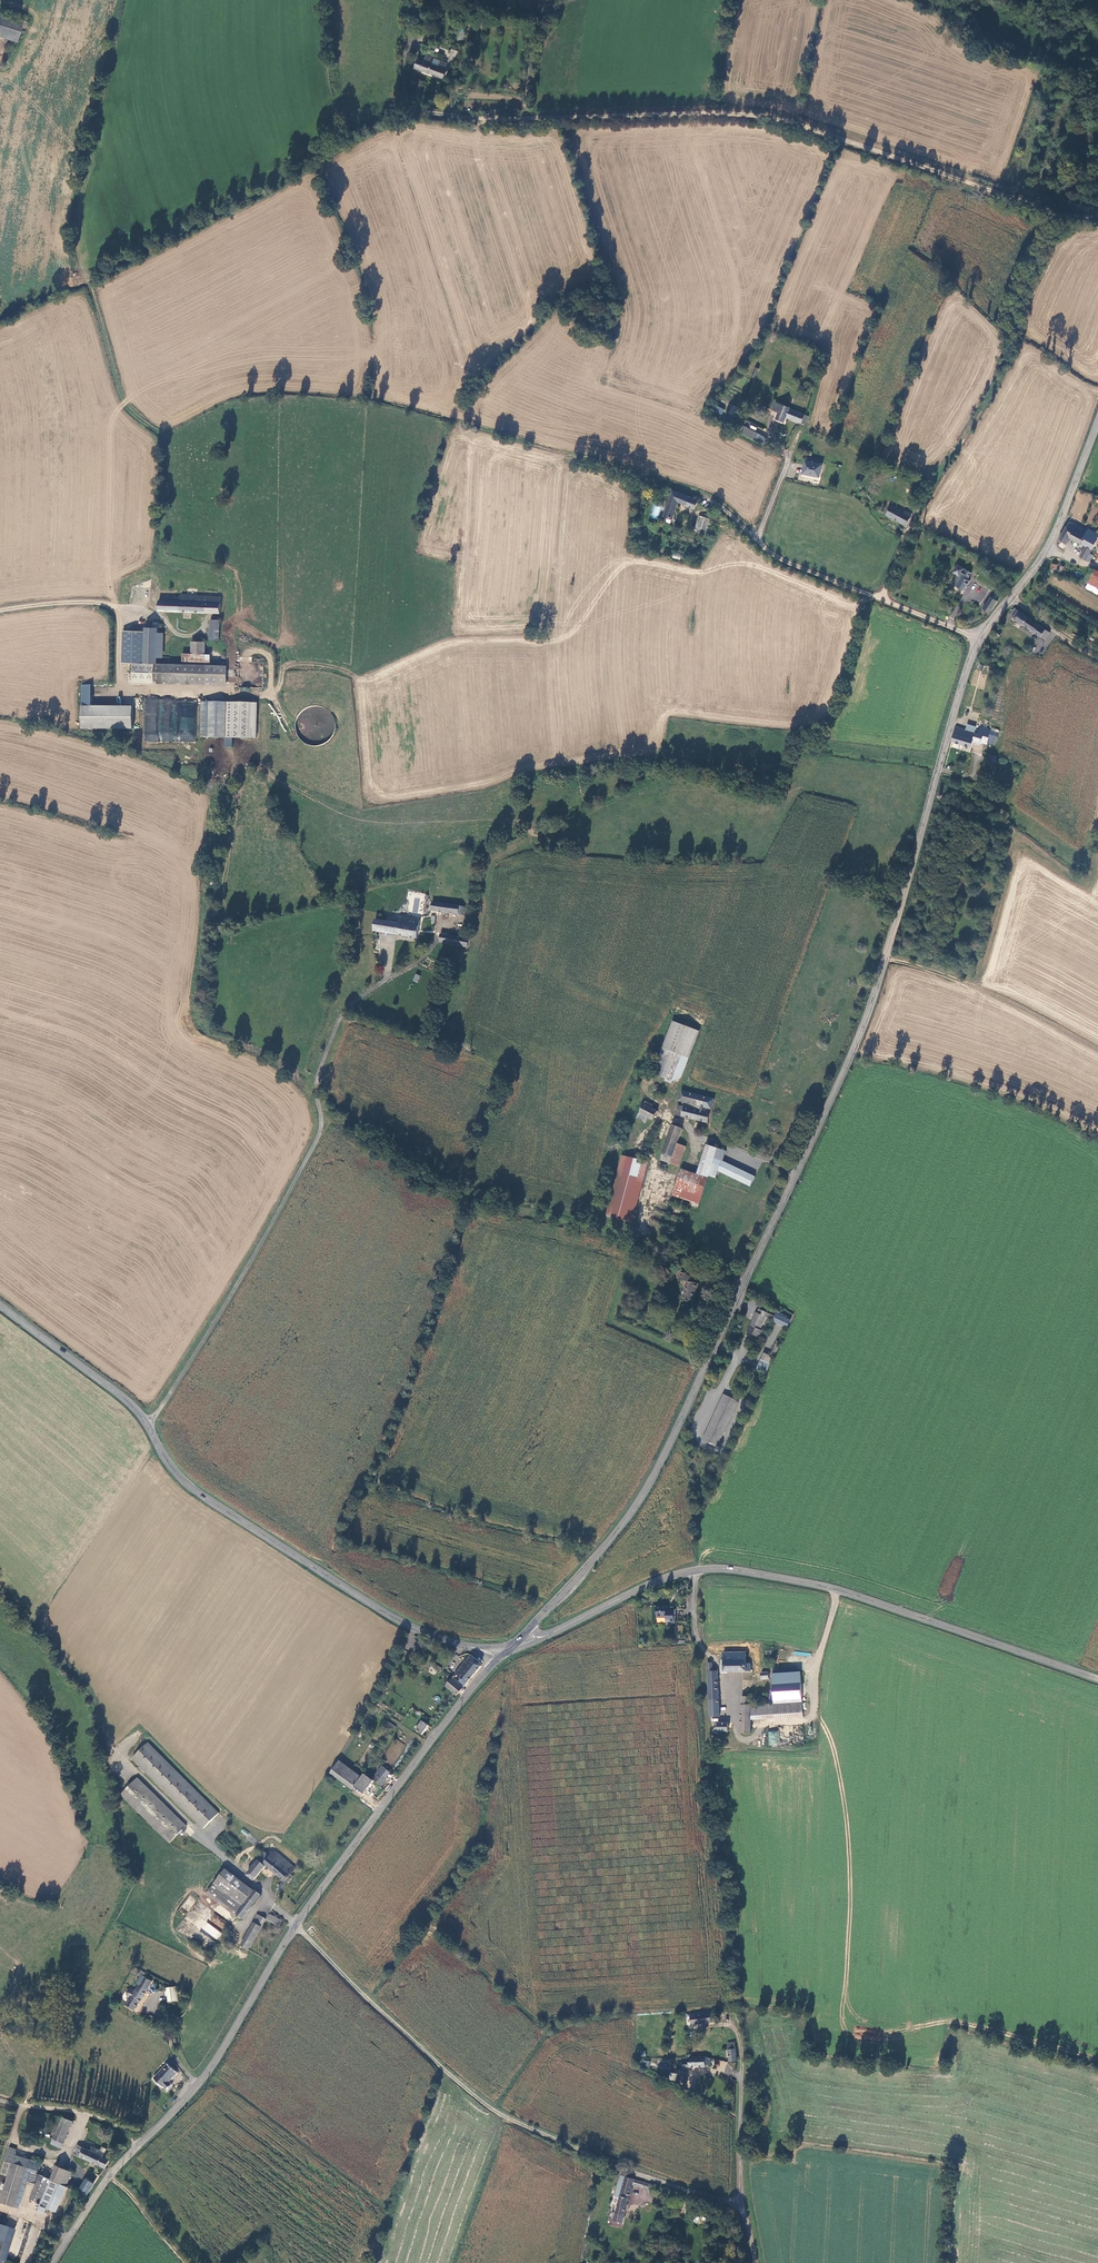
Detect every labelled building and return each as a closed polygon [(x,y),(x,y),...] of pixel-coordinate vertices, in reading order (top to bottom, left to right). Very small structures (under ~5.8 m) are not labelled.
[(1,18),(0,22),(0,36),(16,40),(20,24),(1,18)] [(448,48),(443,62),(447,64),(449,64),(451,65),(456,51),(448,48)] [(443,62),(423,55),(421,61),(416,59),(412,68),(441,79),(445,69),(447,64),(443,62)] [(422,83),(417,82),(412,95),(416,97),(418,97),(422,83)] [(755,380),(759,366),(755,365),(750,378),(755,380)] [(786,421),(787,418),(791,408),(792,406),(776,399),(772,409),(780,412),(778,417),(786,421)] [(711,410),(721,415),(724,409),(714,404),(711,410)] [(791,408),(787,418),(805,426),(809,416),(791,408)] [(744,435),(763,444),(766,438),(748,429),(744,435)] [(823,464),(806,461),(804,473),(820,477),(823,464)] [(700,498),(673,489),(663,517),(674,520),(681,501),(686,503),(686,504),(697,508),(700,498)] [(655,505),(651,517),(657,519),(661,507),(655,505)] [(885,512),(908,526),(913,520),(909,517),(910,515),(894,506),(892,510),(887,508),(885,512)] [(699,533),(703,517),(698,516),(695,529),(694,532),(699,533)] [(699,533),(703,534),(702,538),(706,539),(710,518),(703,517),(699,533)] [(1074,523),(1063,541),(1071,546),(1075,540),(1089,548),(1084,558),(1093,563),(1097,556),(1094,555),(1097,549),(1097,534),(1092,530),(1090,532),(1074,523)] [(964,568),(960,575),(957,574),(952,583),(964,590),(970,580),(968,579),(972,572),(964,568)] [(1097,586),(1097,570),(1096,569),(1090,581),(1097,586)] [(222,598),(222,596),(181,594),(180,599),(159,598),(159,610),(221,613),(221,612),(222,598)] [(988,612),(997,601),(991,596),(982,608),(988,612)] [(1030,618),(1018,609),(1012,617),(1024,626),(1025,625),(1038,634),(1037,635),(1044,640),(1045,639),(1048,642),(1053,635),(1042,627),(1041,628),(1029,619),(1030,618)] [(220,639),(220,619),(211,619),(211,639),(220,639)] [(145,623),(142,660),(156,661),(159,624),(159,620),(153,620),(153,624),(145,623)] [(165,624),(159,624),(156,661),(162,662),(165,624)] [(192,640),(191,652),(204,653),(205,640),(192,640)] [(188,665),(210,665),(210,653),(204,653),(191,652),(188,652),(188,665)] [(132,679),(153,680),(153,664),(153,663),(132,663),(132,679)] [(153,680),(226,681),(227,666),(210,665),(188,665),(153,664),(153,680)] [(90,684),(80,684),(79,728),(131,729),(131,706),(90,705),(90,684)] [(159,741),(196,742),(196,700),(145,699),(144,741),(159,741)] [(201,702),(200,737),(254,739),(256,704),(201,702)] [(332,706),(297,709),(299,736),(300,736),(301,745),(313,744),(314,749),(319,749),(318,744),(335,743),(332,706)] [(966,730),(957,727),(952,741),(972,748),(974,742),(976,734),(979,722),(974,720),(972,726),(968,725),(966,730)] [(980,735),(976,734),(974,742),(982,745),(983,743),(989,745),(993,732),(982,728),(980,735)] [(462,915),(463,906),(431,901),(430,908),(435,909),(434,910),(462,915)] [(416,939),(419,920),(398,916),(397,924),(395,935),(416,939)] [(372,931),(395,935),(397,924),(374,920),(372,931)] [(462,947),(464,938),(439,933),(438,943),(462,947)] [(655,1074),(674,1081),(684,1055),(690,1057),(699,1031),(674,1022),(655,1074)] [(712,1109),(715,1097),(682,1089),(679,1101),(699,1106),(699,1109),(684,1106),(681,1116),(709,1123),(712,1111),(708,1110),(708,1108),(712,1109)] [(653,1105),(644,1102),(636,1119),(648,1125),(649,1122),(646,1121),(648,1118),(654,1121),(658,1112),(651,1109),(653,1105)] [(681,1116),(684,1106),(675,1104),(672,1114),(681,1116)] [(669,1135),(661,1162),(670,1165),(676,1145),(682,1128),(673,1125),(669,1135)] [(676,1145),(670,1165),(679,1168),(686,1148),(676,1145)] [(709,1180),(718,1149),(707,1146),(698,1177),(709,1180)] [(605,1217),(628,1223),(643,1162),(620,1156),(605,1217)] [(723,1162),(719,1171),(752,1186),(756,1177),(723,1162)] [(676,1188),(702,1196),(706,1182),(680,1175),(676,1188)] [(673,1198),(699,1205),(702,1196),(676,1188),(673,1198)] [(698,1299),(701,1281),(693,1279),(694,1271),(687,1270),(683,1269),(682,1277),(689,1278),(686,1297),(698,1299)] [(785,1307),(769,1300),(765,1309),(763,1308),(755,1327),(768,1334),(771,1327),(768,1325),(775,1310),(782,1313),(785,1307)] [(782,1350),(790,1334),(786,1332),(778,1348),(773,1345),(766,1360),(775,1364),(782,1350)] [(723,1437),(745,1393),(731,1386),(709,1431),(723,1437)] [(665,1610),(665,1606),(655,1607),(656,1618),(664,1617),(664,1623),(674,1622),(673,1610),(665,1610)] [(420,1652),(412,1647),(410,1651),(418,1656),(420,1652)] [(750,1650),(723,1652),(723,1670),(750,1669),(750,1661),(746,1662),(745,1655),(750,1655),(750,1650)] [(479,1661),(468,1656),(461,1665),(474,1674),(481,1666),(480,1662),(479,1661)] [(438,1672),(441,1668),(430,1662),(428,1666),(438,1672)] [(474,1674),(461,1665),(456,1673),(462,1677),(468,1682),(474,1674)] [(446,1685),(458,1695),(465,1686),(460,1680),(462,1677),(456,1673),(446,1685)] [(465,1686),(468,1682),(462,1677),(460,1680),(465,1686)] [(801,1699),(800,1681),(773,1682),(774,1701),(801,1699)] [(752,1713),(752,1703),(751,1703),(751,1694),(742,1694),(741,1731),(751,1732),(752,1717),(752,1713)] [(801,1699),(774,1701),(752,1703),(752,1713),(757,1714),(757,1717),(801,1715),(801,1699)] [(393,1726),(383,1720),(381,1722),(389,1727),(388,1728),(391,1729),(393,1726)] [(423,1721),(416,1730),(423,1734),(429,1725),(423,1721)] [(717,1723),(718,1731),(729,1731),(728,1723),(717,1723)] [(768,1731),(768,1745),(779,1745),(779,1731),(768,1731)] [(131,1757),(203,1826),(220,1811),(145,1741),(131,1757)] [(394,1743),(394,1753),(404,1752),(403,1741),(395,1741),(395,1743),(394,1743)] [(358,1776),(336,1758),(329,1767),(351,1785),(360,1792),(370,1781),(367,1779),(366,1777),(360,1773),(358,1776)] [(388,1777),(391,1773),(380,1763),(375,1769),(376,1769),(369,1778),(376,1783),(384,1774),(388,1777)] [(351,1785),(329,1767),(326,1771),(348,1788),(351,1785)] [(138,1776),(121,1793),(169,1841),(187,1824),(138,1776)] [(248,1837),(251,1834),(244,1828),(241,1832),(248,1837)] [(266,1849),(248,1872),(256,1877),(267,1863),(286,1876),(276,1889),(280,1892),(289,1879),(288,1878),(298,1864),(278,1848),(275,1846),(271,1852),(266,1849)] [(228,1867),(208,1892),(237,1914),(238,1912),(250,1896),(250,1895),(255,1889),(228,1867)] [(256,1887),(255,1889),(250,1895),(250,1896),(238,1912),(243,1915),(247,1909),(248,1910),(262,1892),(256,1887)] [(260,1921),(265,1913),(260,1911),(255,1919),(257,1920),(260,1921)] [(266,1925),(270,1916),(265,1913),(260,1921),(266,1925)] [(283,1926),(287,1922),(276,1913),(272,1917),(283,1926)] [(254,1949),(266,1925),(260,1921),(257,1920),(243,1942),(254,1949)] [(216,1941),(222,1934),(207,1922),(201,1929),(216,1941)] [(147,1975),(142,1973),(133,1969),(129,1973),(137,1979),(133,1985),(136,1987),(123,2004),(132,2009),(151,1982),(145,1978),(147,1975)] [(166,2001),(175,2000),(175,1987),(166,1987),(166,2001)] [(701,2015),(701,2013),(691,2014),(691,2024),(712,2023),(711,2015),(701,2015)] [(729,2063),(737,2063),(737,2050),(735,2051),(729,2051),(729,2063)] [(688,2068),(692,2069),(705,2069),(706,2066),(704,2059),(688,2059),(688,2062),(688,2068)] [(169,2062),(156,2076),(165,2085),(167,2084),(170,2088),(175,2084),(170,2080),(179,2071),(169,2062)] [(686,2083),(686,2070),(679,2070),(676,2070),(675,2082),(678,2083),(686,2083)] [(61,2141),(70,2118),(70,2117),(59,2113),(51,2137),(61,2141)] [(48,2142),(59,2146),(61,2141),(51,2137),(50,2136),(48,2142)] [(77,2142),(73,2150),(108,2166),(112,2158),(105,2155),(107,2150),(95,2145),(93,2149),(77,2142)] [(15,2155),(17,2149),(10,2147),(0,2174),(0,2175),(7,2177),(12,2164),(15,2155)] [(12,2164),(27,2168),(30,2160),(15,2155),(12,2164)] [(27,2168),(12,2164),(7,2177),(0,2196),(0,2203),(13,2208),(27,2168)] [(66,2183),(68,2184),(72,2169),(55,2164),(51,2178),(66,2183)] [(602,2169),(598,2167),(597,2172),(602,2174),(608,2177),(611,2173),(602,2169)] [(82,2189),(90,2195),(103,2175),(95,2170),(82,2189)] [(51,2178),(45,2176),(42,2183),(37,2181),(30,2200),(41,2204),(41,2203),(50,2183),(51,2178)] [(634,2179),(625,2176),(625,2177),(623,2183),(620,2193),(621,2193),(619,2199),(614,2221),(623,2223),(633,2185),(634,2179)] [(66,2183),(51,2178),(50,2183),(41,2203),(49,2206),(55,2208),(66,2183)] [(643,2188),(645,2182),(634,2179),(633,2185),(643,2188)] [(614,2197),(619,2199),(621,2193),(620,2193),(623,2183),(618,2182),(614,2197)] [(85,2201),(90,2195),(82,2189),(78,2195),(85,2201)]
